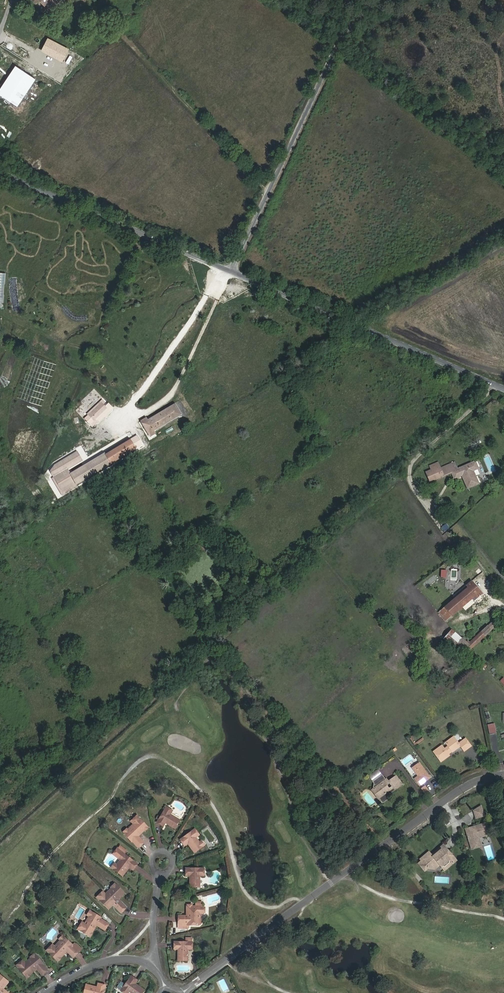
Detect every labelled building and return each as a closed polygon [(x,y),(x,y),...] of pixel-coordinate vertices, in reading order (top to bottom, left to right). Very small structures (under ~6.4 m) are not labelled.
[(51,10),(60,0),(41,0),(51,10)] [(48,54),(51,46),(52,42),(50,42),(51,41),(47,39),(42,52),(48,54)] [(63,57),(67,50),(57,44),(55,48),(57,49),(55,52),(63,57)] [(111,410),(101,400),(85,415),(95,425),(111,410)] [(147,417),(140,421),(150,438),(157,433),(156,431),(183,415),(177,403),(149,419),(147,417)] [(86,464),(78,451),(48,469),(63,494),(138,449),(131,437),(86,464)] [(426,472),(422,473),(426,482),(446,472),(449,478),(456,475),(461,489),(473,484),(467,470),(472,468),(469,462),(451,469),(448,462),(434,468),(432,462),(424,466),(425,470),(426,472)] [(469,588),(439,614),(445,621),(472,598),(474,601),(482,594),(472,582),(467,586),(469,588)] [(494,622),(468,646),(471,649),(497,626),(494,622)] [(453,647),(457,643),(462,639),(453,630),(445,638),(453,647)] [(462,639),(457,643),(460,646),(458,647),(463,653),(467,649),(466,647),(468,646),(462,639)] [(494,723),(487,724),(489,734),(496,733),(494,723)] [(445,742),(445,745),(446,747),(443,749),(440,745),(431,752),(438,762),(447,755),(447,754),(446,753),(448,752),(449,753),(459,746),(462,751),(470,746),(465,739),(457,744),(452,736),(445,742)] [(420,762),(412,767),(418,776),(414,778),(420,787),(432,779),(420,762)] [(367,778),(370,783),(380,776),(376,772),(367,778)] [(388,796),(401,786),(395,777),(389,781),(387,779),(384,781),(380,776),(370,783),(372,785),(371,791),(375,790),(379,795),(377,800),(381,804),(389,798),(388,796)] [(371,791),(378,799),(379,795),(375,790),(371,791)] [(168,821),(167,824),(175,829),(180,820),(170,815),(172,810),(166,806),(156,822),(162,826),(165,823),(166,820),(168,821)] [(472,811),(474,819),(482,816),(479,807),(472,811)] [(133,821),(136,823),(144,831),(146,829),(147,830),(148,829),(149,825),(140,815),(133,821)] [(136,823),(133,825),(141,834),(144,831),(136,823)] [(464,830),(469,846),(478,843),(477,838),(487,835),(484,824),(472,827),(472,829),(470,829),(468,828),(464,830)] [(141,834),(133,825),(129,829),(128,827),(125,830),(126,831),(124,832),(132,842),(133,841),(139,847),(145,841),(139,836),(141,834)] [(190,844),(187,846),(193,853),(202,847),(194,837),(198,835),(194,829),(179,840),(183,846),(186,844),(188,842),(190,844)] [(417,865),(423,872),(427,869),(428,870),(434,870),(438,866),(440,868),(448,861),(451,865),(453,863),(450,859),(452,858),(441,846),(434,852),(436,854),(431,858),(430,856),(427,853),(418,861),(420,862),(417,865)] [(113,855),(117,858),(118,856),(119,857),(118,859),(120,861),(113,870),(122,877),(128,870),(127,869),(128,867),(133,870),(137,864),(124,854),(118,849),(117,849),(113,855)] [(451,865),(448,861),(440,868),(443,872),(451,865)] [(184,876),(188,876),(190,876),(190,879),(188,879),(188,887),(198,887),(198,876),(203,876),(203,869),(184,868),(184,876)] [(101,895),(97,899),(96,899),(105,909),(107,910),(109,909),(110,908),(111,906),(111,904),(110,902),(112,900),(114,901),(116,900),(121,895),(121,896),(123,894),(123,893),(116,885),(115,885),(113,886),(112,885),(110,886),(111,887),(105,893),(107,895),(105,897),(103,895),(102,894),(101,895)] [(111,904),(111,906),(114,909),(120,903),(116,900),(114,901),(112,900),(110,902),(111,904)] [(125,909),(120,903),(114,909),(119,915),(125,909)] [(202,904),(197,904),(197,909),(192,908),(192,907),(188,907),(188,908),(187,908),(187,913),(188,913),(191,913),(190,915),(189,915),(188,917),(188,918),(178,918),(178,925),(182,925),(182,930),(188,930),(188,927),(199,928),(199,927),(200,927),(201,926),(201,923),(200,922),(199,922),(199,916),(201,916),(203,916),(203,915),(204,915),(204,910),(203,910),(203,909),(202,909),(202,904)] [(99,918),(90,912),(87,916),(84,921),(87,923),(85,925),(81,923),(80,924),(79,924),(76,928),(77,928),(76,930),(87,937),(89,937),(91,934),(90,934),(92,930),(89,928),(91,926),(93,927),(94,925),(104,931),(107,924),(99,920),(99,918)] [(63,938),(59,941),(54,946),(56,948),(54,949),(51,946),(50,947),(49,947),(45,949),(47,950),(45,951),(56,962),(58,960),(58,958),(62,955),(59,953),(61,951),(64,954),(66,952),(71,958),(76,952),(70,946),(71,945),(63,938)] [(177,955),(177,962),(187,961),(187,950),(191,951),(191,944),(190,944),(185,944),(173,944),(173,951),(177,951),(180,951),(180,955),(177,955)] [(24,962),(32,971),(34,969),(40,976),(45,972),(40,965),(41,964),(33,955),(32,956),(31,955),(29,956),(28,957),(28,959),(24,962)] [(26,976),(30,973),(22,963),(20,961),(14,967),(25,979),(27,977),(26,976)] [(30,973),(32,971),(24,962),(22,963),(30,973)] [(132,984),(135,980),(129,976),(118,991),(121,992),(126,992),(127,992),(128,992),(141,992),(143,991),(136,986),(134,987),(132,985),(132,984)] [(95,988),(94,989),(91,989),(91,987),(83,984),(81,992),(101,992),(103,985),(96,983),(95,988)]
